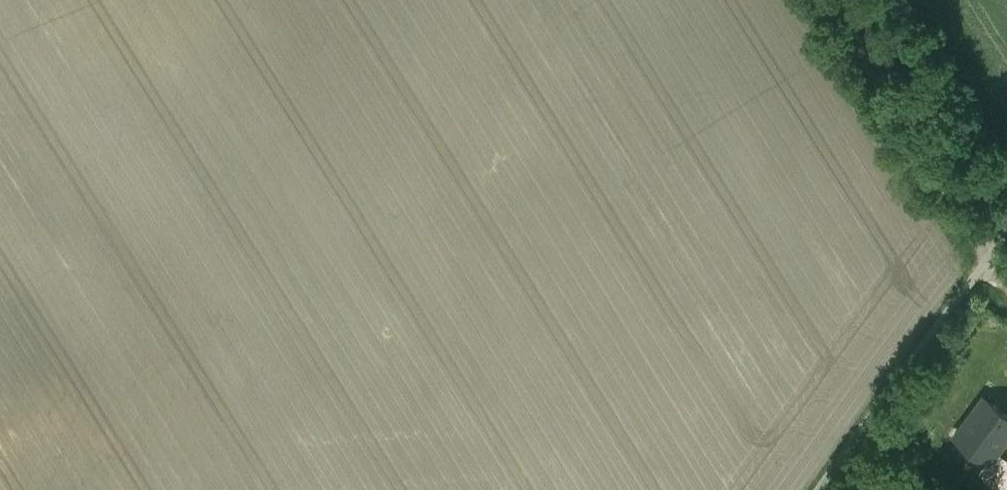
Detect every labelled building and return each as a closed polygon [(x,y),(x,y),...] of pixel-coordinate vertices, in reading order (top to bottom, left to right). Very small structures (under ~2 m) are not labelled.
[(984,396),(956,435),(991,461),(1006,440),(1006,413),(984,396)]
